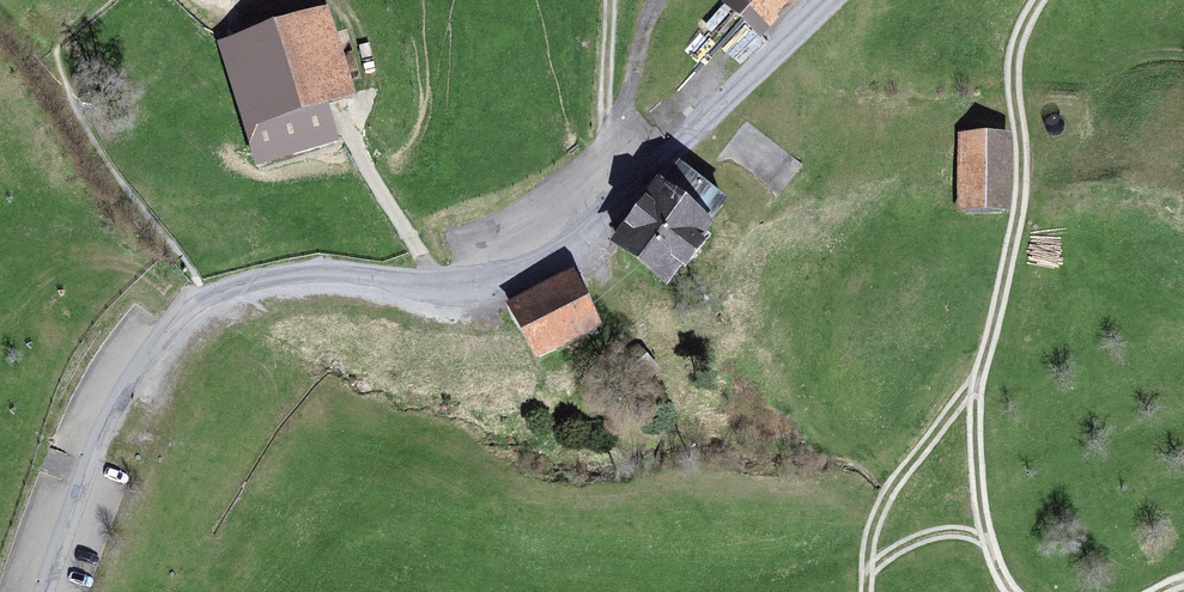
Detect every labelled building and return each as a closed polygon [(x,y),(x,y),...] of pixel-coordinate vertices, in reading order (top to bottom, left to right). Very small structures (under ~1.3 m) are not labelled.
[(732,11),(767,46),(814,0),(743,0),(732,11)] [(319,33),(230,56),(260,171),(348,148),(319,33)] [(1011,145),(954,145),(954,216),(1011,216),(1011,145)] [(733,247),(676,207),(630,272),(687,311),(733,247)] [(577,296),(524,324),(552,377),(605,349),(577,296)]
